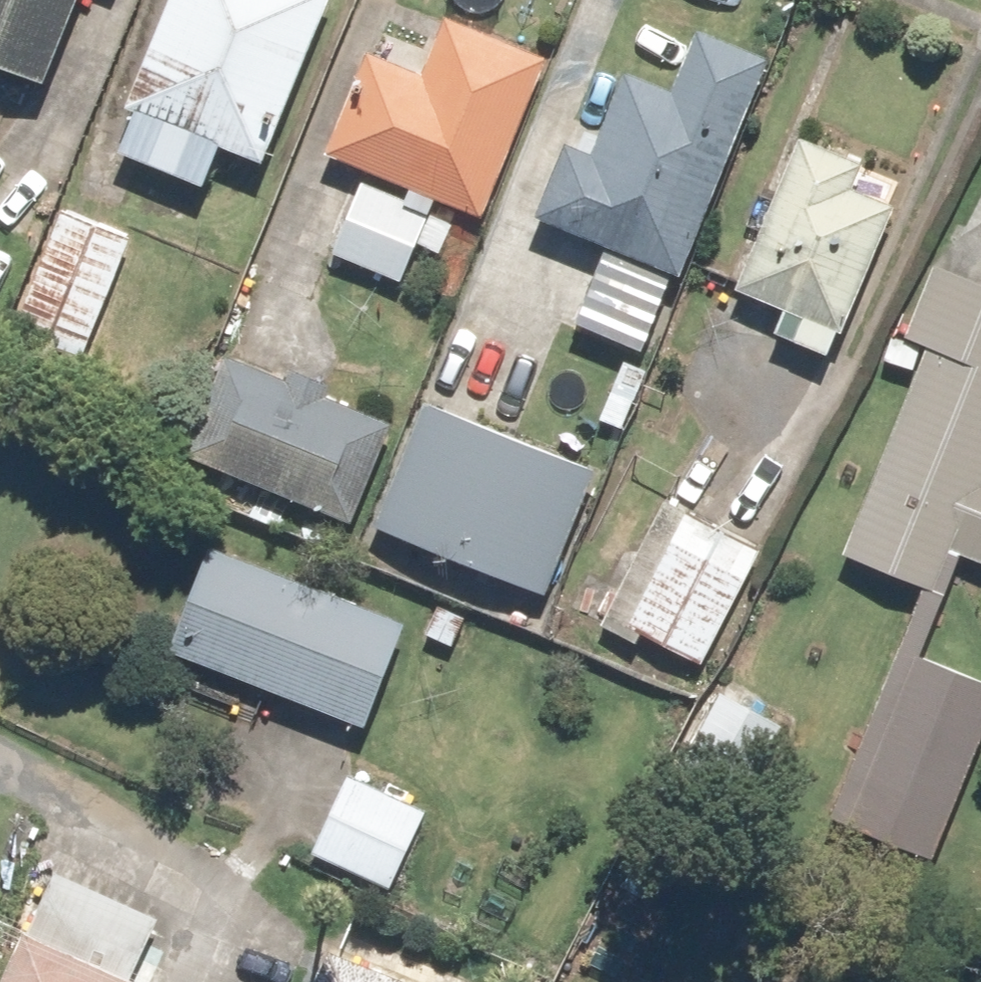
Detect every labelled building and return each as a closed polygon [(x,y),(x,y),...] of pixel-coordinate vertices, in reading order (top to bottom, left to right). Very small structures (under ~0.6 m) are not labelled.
[(49,75),(79,0),(0,0),(0,55),(49,75)] [(114,147),(202,181),(220,135),(268,154),(328,0),(172,0),(114,147)] [(330,144),(415,179),(407,197),(366,179),(336,250),(404,279),(420,242),(441,251),(454,220),(435,212),(443,191),(483,208),(550,50),(447,7),(422,67),(371,46),(330,144)] [(767,53),(696,28),(676,82),(627,64),(603,133),(569,120),(536,215),(689,270),(767,53)] [(843,323),(911,180),(810,133),(737,287),(785,309),(777,327),(826,350),(840,321),(843,323)] [(83,342),(130,228),(74,206),(28,320),(83,342)] [(954,229),(914,341),(927,345),(854,553),(940,583),(952,548),(980,558),(980,238),(954,229)] [(23,240),(0,232),(0,304),(23,240)] [(645,343),(671,276),(603,250),(577,317),(645,343)] [(348,518),(390,417),(328,391),(332,382),(292,366),(288,374),(234,352),(192,453),(348,518)] [(594,467),(427,404),(383,521),(550,585),(594,467)] [(705,656),(761,540),(627,475),(598,537),(633,554),(601,621),(636,638),(642,626),(705,656)] [(407,616),(212,541),(173,643),(367,719),(407,616)] [(935,857),(980,742),(980,679),(919,654),(851,823),(935,857)] [(736,798),(782,724),(725,689),(679,763),(736,798)] [(426,807),(354,770),(314,850),(386,886),(426,807)] [(158,917),(46,871),(1,981),(131,981),(158,917)] [(338,952),(326,981),(408,981),(338,952)]
